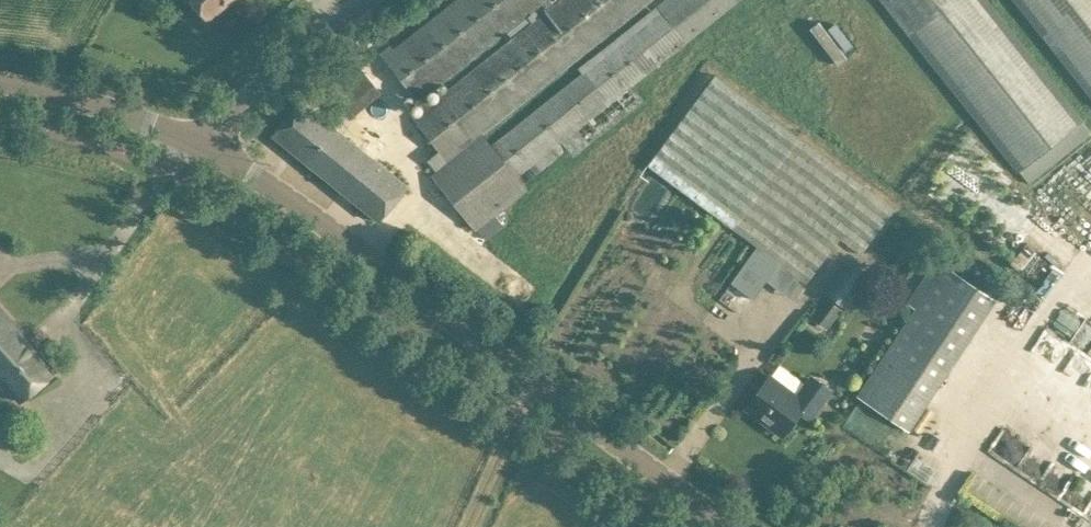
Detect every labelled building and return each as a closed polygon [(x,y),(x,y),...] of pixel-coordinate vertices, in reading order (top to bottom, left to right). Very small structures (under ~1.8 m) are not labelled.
[(207,20),(233,0),(192,0),(207,20)] [(543,0),(456,0),(394,49),(390,44),(380,52),(418,99),(543,0)] [(413,117),(439,151),(428,159),(435,171),(431,174),(476,229),(478,228),(486,238),(503,225),(495,215),(497,213),(526,191),(523,184),(566,150),(574,156),(642,102),(639,97),(634,89),(632,86),(742,0),(662,0),(577,67),(581,73),(493,144),(484,134),(650,0),(560,0),(413,117)] [(1005,155),(1006,154),(1029,183),(1090,133),(1090,131),(1069,104),(1070,103),(988,0),(881,0),(1005,155)] [(1086,90),(1087,89),(1090,95),(1090,0),(1014,0),(1086,90)] [(351,56),(320,82),(348,117),(379,91),(351,56)] [(715,74),(648,165),(674,184),(722,220),(731,227),(733,228),(799,137),(715,74)] [(300,100),(272,134),(378,221),(407,186),(390,172),(374,159),(342,134),(317,114),(300,100)] [(744,262),(731,283),(753,298),(772,273),(785,281),(791,271),(807,283),(840,237),(848,227),(869,242),(893,208),(810,145),(744,236),(754,244),(744,262)] [(915,308),(856,395),(909,430),(996,299),(936,258),(907,302),(915,308)] [(847,308),(868,280),(846,263),(823,291),(847,308)] [(827,328),(842,309),(819,292),(811,306),(816,311),(812,318),(827,328)] [(54,369),(0,308),(0,377),(19,399),(54,369)] [(804,397),(802,400),(769,376),(746,407),(782,434),(796,417),(800,412),(809,419),(831,390),(816,379),(803,396),(804,397)]
